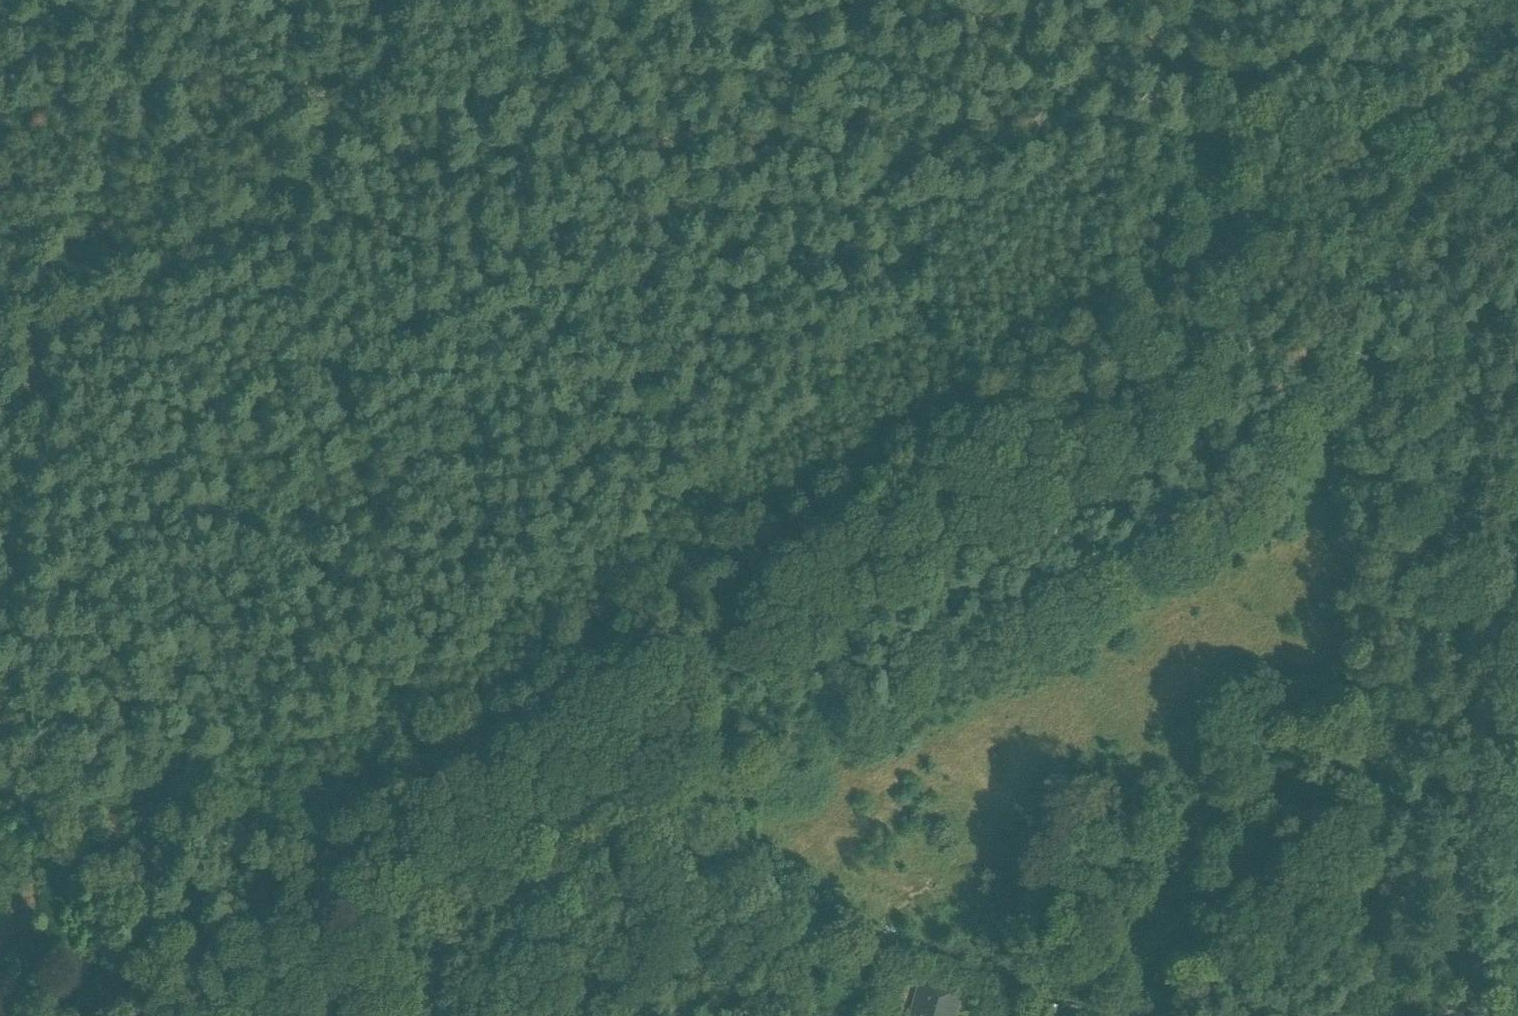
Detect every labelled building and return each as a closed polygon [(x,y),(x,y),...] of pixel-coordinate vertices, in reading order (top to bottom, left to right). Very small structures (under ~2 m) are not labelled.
[(962,998),(919,986),(910,1015),(957,1015),(962,998)]
